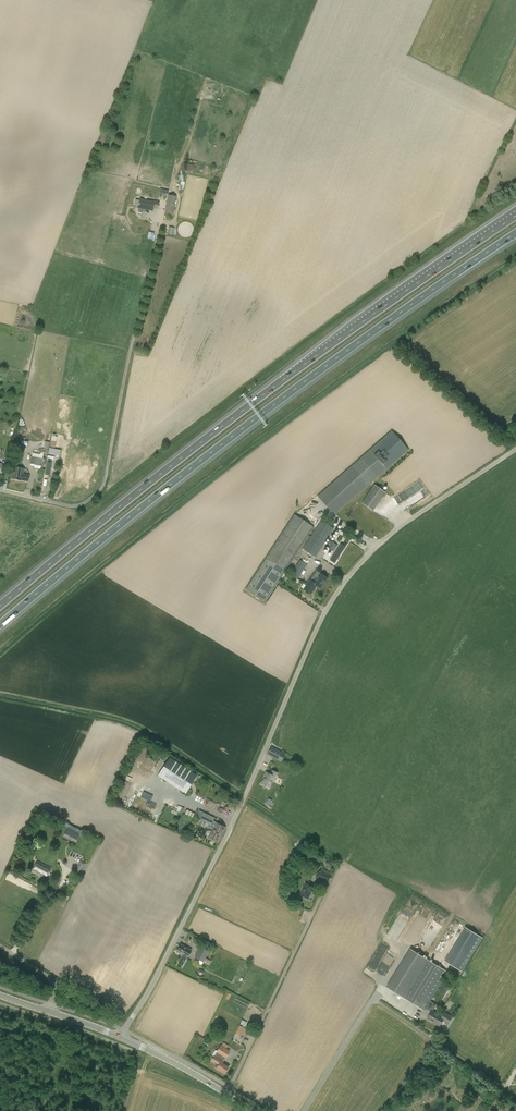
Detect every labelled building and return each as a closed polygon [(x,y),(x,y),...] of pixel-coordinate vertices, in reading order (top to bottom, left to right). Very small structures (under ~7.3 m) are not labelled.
[(182,169),(193,171),(194,165),(183,163),(182,169)] [(173,212),(176,197),(168,195),(165,211),(173,212)] [(138,208),(138,210),(138,211),(139,212),(141,213),(142,212),(143,212),(144,209),(152,211),(153,208),(157,209),(159,202),(154,201),(153,202),(140,200),(138,208)] [(15,461),(22,462),(25,446),(18,445),(15,461)] [(321,492),(317,495),(334,514),(386,468),(370,449),(321,492)] [(42,463),(45,464),(46,459),(43,458),(43,455),(32,453),(31,464),(34,465),(34,468),(42,469),(43,465),(41,465),(42,463)] [(24,469),(14,467),(13,471),(12,479),(22,480),(28,482),(29,475),(23,474),(23,473),(24,473),(24,469)] [(413,493),(423,488),(420,482),(408,488),(409,490),(411,489),(413,493)] [(374,484),(361,503),(373,511),(386,492),(374,484)] [(295,516),(294,515),(246,590),(265,602),(277,583),(284,571),(313,527),(295,516)] [(315,557),(334,529),(321,520),(302,549),(315,557)] [(329,540),(326,544),(330,546),(329,548),(333,551),(337,545),(333,542),(329,540)] [(334,554),(338,557),(345,547),(340,544),(334,554)] [(297,579),(307,565),(300,560),(290,575),(297,579)] [(316,586),(320,588),(327,578),(320,573),(314,583),(309,580),(306,586),(303,583),(300,588),(304,590),(311,594),(316,586)] [(274,758),(278,759),(282,761),(285,755),(281,753),(270,748),(267,754),(274,758)] [(168,759),(158,776),(179,790),(185,794),(190,785),(192,782),(197,775),(187,768),(170,757),(168,759)] [(269,774),(265,772),(263,778),(264,778),(261,784),(269,788),(272,781),(273,782),(277,773),(271,770),(269,774)] [(127,790),(132,779),(127,777),(122,788),(127,790)] [(155,805),(153,803),(154,799),(155,800),(157,795),(150,793),(145,805),(154,809),(155,805)] [(225,827),(216,823),(212,821),(214,818),(199,811),(195,818),(210,825),(210,827),(213,829),(209,838),(218,842),(225,827)] [(67,828),(63,836),(76,842),(80,835),(67,828)] [(29,848),(33,839),(30,838),(26,836),(22,845),(29,848)] [(290,855),(299,860),(302,855),(293,850),(290,855)] [(308,856),(315,861),(319,855),(312,850),(308,856)] [(81,860),(75,871),(81,875),(88,863),(82,860),(81,860)] [(45,878),(47,875),(48,875),(50,874),(50,872),(49,872),(49,871),(50,868),(38,862),(33,870),(39,874),(39,875),(45,878)] [(316,877),(327,883),(331,875),(328,873),(328,871),(321,868),(316,877)] [(308,899),(311,893),(314,895),(316,890),(313,889),(313,887),(305,883),(300,895),(308,899)] [(450,969),(460,975),(483,938),(466,928),(445,961),(453,966),(450,969)] [(177,951),(182,954),(178,963),(183,965),(186,959),(187,957),(191,950),(181,944),(177,951)] [(200,946),(194,957),(198,959),(203,962),(209,965),(211,961),(206,958),(209,951),(200,946)] [(445,1012),(442,1017),(433,1011),(437,1005),(431,1001),(448,972),(415,952),(391,990),(425,1010),(426,1009),(432,1012),(428,1018),(433,1022),(439,1026),(443,1020),(448,1023),(452,1017),(445,1012)] [(440,990),(445,994),(450,986),(450,985),(445,982),(440,990)] [(237,999),(235,1002),(248,1007),(249,1004),(237,999)] [(217,1027),(222,1023),(218,1018),(214,1021),(217,1027)] [(236,1034),(241,1036),(245,1028),(239,1025),(235,1033),(236,1034)] [(211,1060),(219,1065),(216,1068),(224,1073),(228,1066),(222,1063),(230,1051),(229,1051),(230,1050),(228,1048),(228,1049),(226,1048),(228,1045),(223,1042),(221,1045),(211,1060)]
